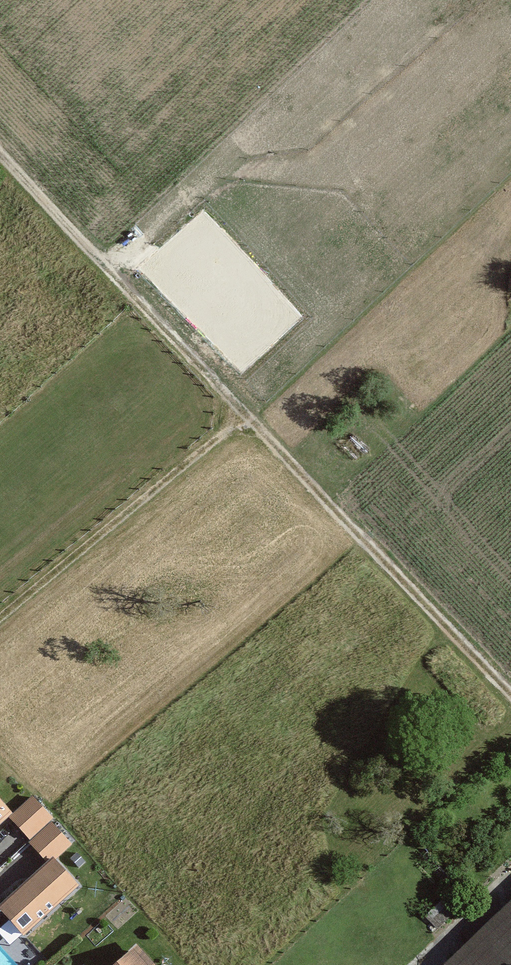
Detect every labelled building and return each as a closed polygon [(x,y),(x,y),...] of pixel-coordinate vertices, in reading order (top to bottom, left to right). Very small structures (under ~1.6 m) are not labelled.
[(50,818),(33,799),(13,818),(30,836),(50,818)] [(8,813),(0,804),(0,821),(8,813)] [(68,844),(51,825),(33,842),(50,861),(68,844)] [(75,885),(53,861),(3,907),(25,931),(75,885)] [(444,964),(510,964),(510,901),(444,964)] [(136,945),(114,964),(154,964),(136,945)]
